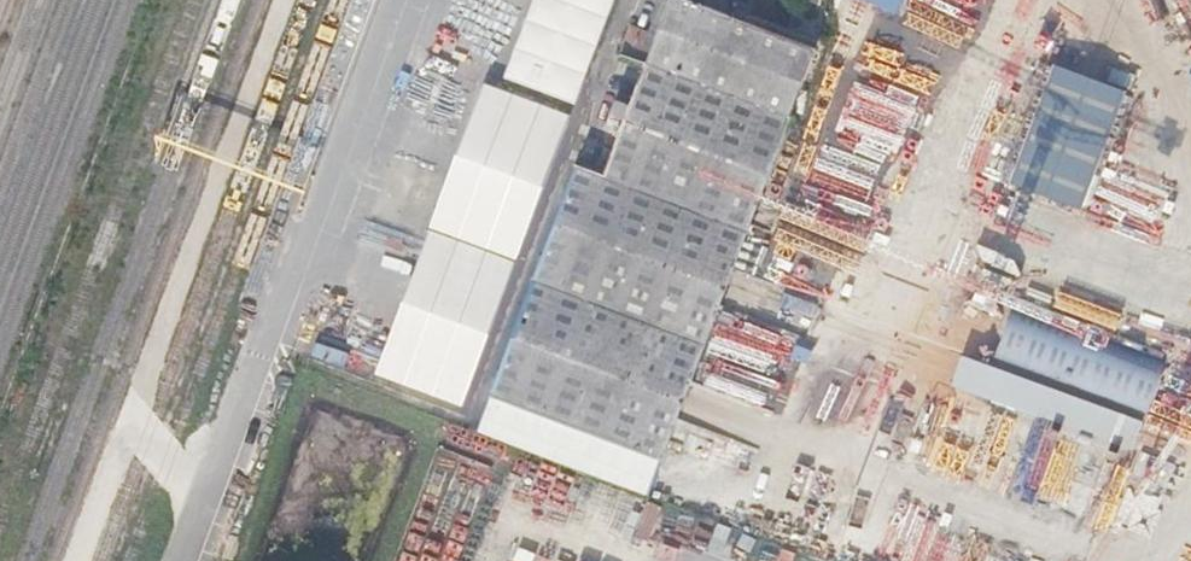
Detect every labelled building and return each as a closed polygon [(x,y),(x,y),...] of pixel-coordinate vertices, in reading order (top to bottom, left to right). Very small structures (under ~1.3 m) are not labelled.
[(689,0),(669,0),(645,62),(606,171),(580,161),(480,429),(649,493),(816,48),(726,14),(704,5),(689,0)] [(504,78),(575,105),(616,0),(535,0),(504,78)] [(726,14),(732,0),(706,0),(704,5),(726,14)] [(896,15),(903,0),(861,0),(896,15)] [(1123,93),(1055,67),(1012,181),(1080,206),(1117,107),(1123,93)] [(483,83),(429,227),(517,259),(571,115),(483,83)] [(428,230),(374,374),(461,407),(515,263),(428,230)] [(1165,363),(987,294),(953,383),(1132,452),(1165,363)] [(746,322),(722,380),(769,399),(792,341),(746,322)] [(315,342),(307,364),(327,372),(335,350),(315,342)] [(493,467),(437,446),(394,560),(457,560),(493,467)]
